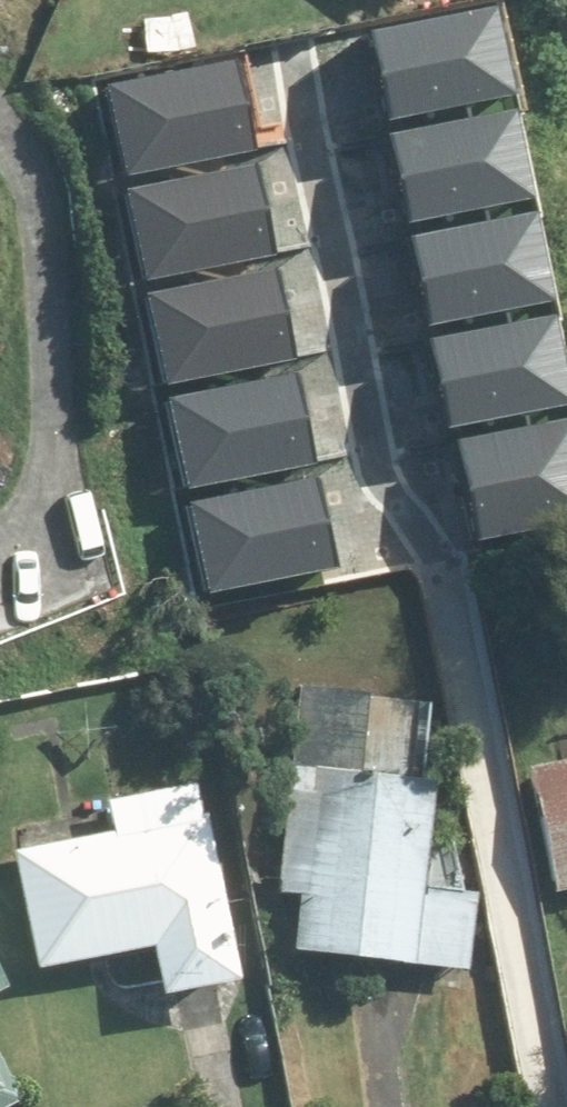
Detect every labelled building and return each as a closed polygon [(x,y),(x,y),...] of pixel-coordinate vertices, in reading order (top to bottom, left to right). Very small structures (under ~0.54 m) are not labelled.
[(370,29),(387,117),(514,93),(498,6),(370,29)] [(112,87),(129,174),(256,151),(240,63),(112,87)] [(396,127),(412,214),(540,190),(523,103),(396,127)] [(133,185),(149,273),(276,249),(260,162),(133,185)] [(409,233),(425,320),(553,296),(536,209),(409,233)] [(148,284),(165,372),(292,348),(276,261),(148,284)] [(449,424),(566,402),(566,350),(560,313),(433,337),(449,424)] [(173,402),(189,489),(317,466),(300,378),(173,402)] [(471,519),(566,501),(566,411),(455,431),(471,519)] [(192,501),(208,588),(335,564),(319,477),(192,501)] [(353,775),(360,695),(285,688),(264,902),(283,904),(277,966),(456,983),(464,896),(405,890),(416,781),(353,775)] [(509,773),(538,901),(566,895),(566,760),(509,773)] [(0,853),(0,857),(23,978),(130,958),(140,1009),(212,995),(173,790),(24,818),(30,848),(0,853)] [(13,996),(0,965),(0,1001),(13,996)] [(10,1101),(0,1077),(0,1105),(10,1101)]
